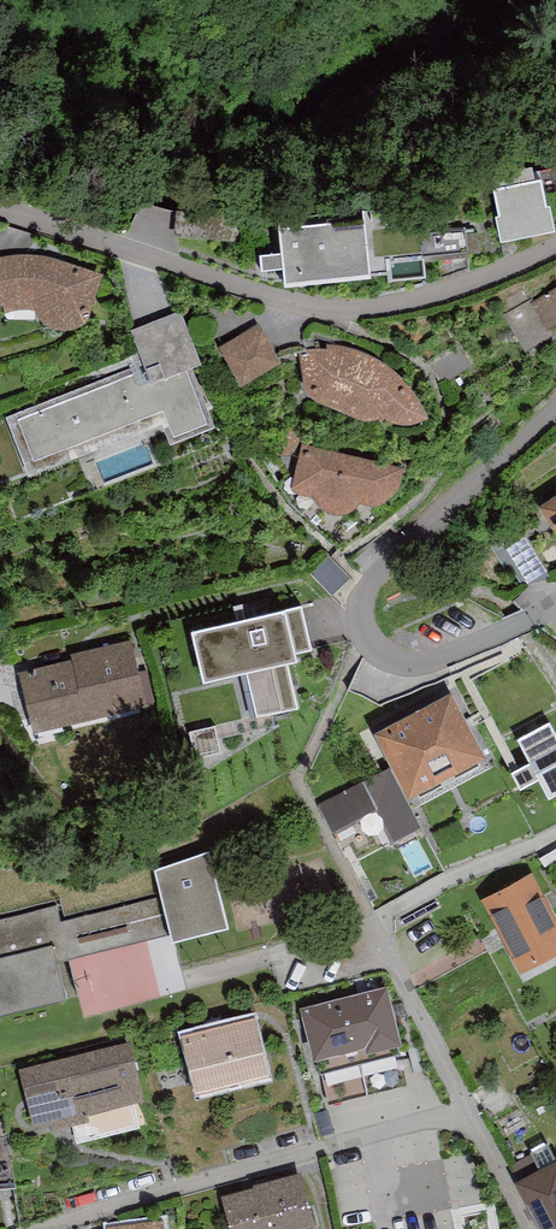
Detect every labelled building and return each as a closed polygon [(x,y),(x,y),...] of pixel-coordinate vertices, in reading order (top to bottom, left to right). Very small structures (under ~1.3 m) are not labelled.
[(551,236),(541,184),(493,193),(502,245),(551,236)] [(363,214),(279,224),(286,292),(370,284),(363,214)] [(176,240),(236,243),(237,220),(177,218),(176,240)] [(479,225),(441,225),(441,248),(479,248),(479,225)] [(103,276),(93,274),(82,269),(70,265),(56,259),(43,258),(32,257),(21,257),(8,258),(0,260),(0,309),(4,308),(5,315),(11,314),(19,313),(29,312),(35,312),(39,319),(45,326),(53,330),(61,332),(72,333),(80,332),(86,329),(89,326),(103,276)] [(534,302),(532,299),(504,314),(526,352),(551,338),(547,332),(555,327),(555,289),(534,302)] [(180,313),(131,333),(138,353),(129,357),(133,368),(5,419),(28,478),(161,430),(170,448),(214,432),(193,374),(200,372),(180,313)] [(282,367),(258,326),(216,351),(241,392),(282,367)] [(419,428),(429,425),(422,413),(417,402),(411,393),(400,379),(392,372),(383,365),(372,358),(360,353),(347,348),(338,347),(328,347),(327,351),(306,350),(307,355),(300,355),(304,386),(306,394),(309,398),(313,402),(318,405),(358,422),(364,425),(369,425),(374,424),(380,422),(383,420),(386,423),(391,425),(398,429),(403,430),(411,430),(419,428)] [(357,512),(359,507),(382,510),(398,501),(405,472),(303,446),(291,493),(313,499),(315,503),(320,510),(325,514),(331,518),(339,519),(346,518),(352,516),(357,512)] [(555,541),(555,499),(537,511),(555,541)] [(551,577),(522,533),(491,546),(518,587),(551,577)] [(351,579),(325,552),(307,570),(333,596),(351,579)] [(286,617),(192,637),(204,687),(246,676),(257,723),(266,721),(278,720),(298,716),(289,671),(298,668),(296,659),(312,655),(302,610),(285,614),(286,617)] [(146,708),(131,641),(70,655),(72,664),(19,676),(32,733),(146,708)] [(485,766),(451,700),(373,740),(389,770),(408,807),(485,766)] [(549,728),(518,745),(530,768),(512,778),(521,794),(538,785),(548,802),(555,798),(555,741),(549,728)] [(220,756),(216,730),(206,730),(191,735),(196,762),(220,756)] [(361,782),(319,807),(334,835),(374,814),(392,844),(420,830),(408,807),(389,770),(361,782)] [(228,931),(210,860),(154,874),(159,895),(130,903),(60,921),(56,904),(0,918),(0,1021),(66,1005),(55,964),(113,949),(171,934),(174,944),(228,931)] [(482,900),(522,977),(555,959),(555,920),(532,874),(482,900)] [(386,990),(302,1011),(316,1065),(366,1053),(367,1060),(402,1051),(386,990)] [(269,1081),(255,1021),(182,1039),(196,1098),(269,1081)] [(145,1106),(130,1045),(18,1072),(34,1133),(145,1106)] [(14,1188),(7,1135),(0,1136),(0,1190),(14,1188)] [(515,1188),(536,1228),(555,1228),(555,1167),(515,1188)] [(302,1176),(221,1201),(229,1228),(316,1228),(302,1176)]
